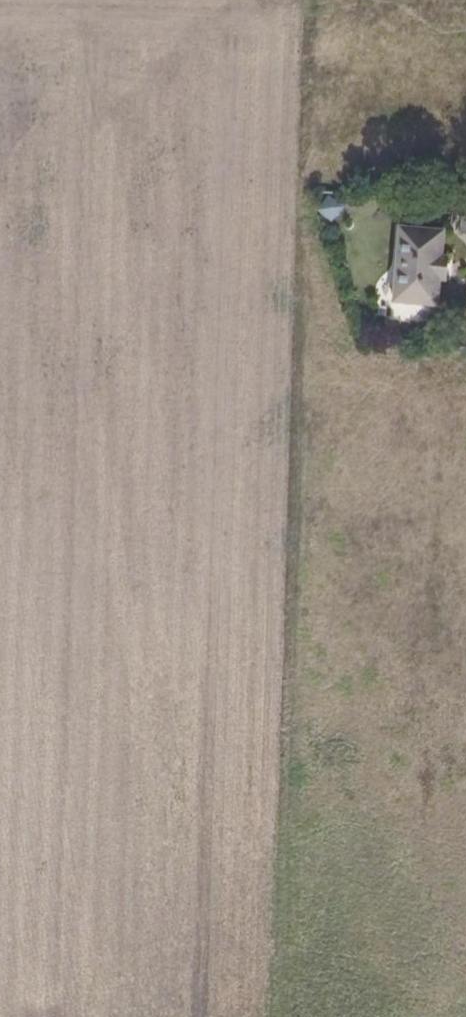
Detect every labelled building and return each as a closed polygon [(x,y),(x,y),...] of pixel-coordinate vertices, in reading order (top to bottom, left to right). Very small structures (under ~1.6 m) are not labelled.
[(449,199),(447,219),(455,219),(455,225),(465,226),(465,200),(449,199)] [(436,279),(438,256),(439,230),(395,227),(389,301),(434,305),(436,279)]
